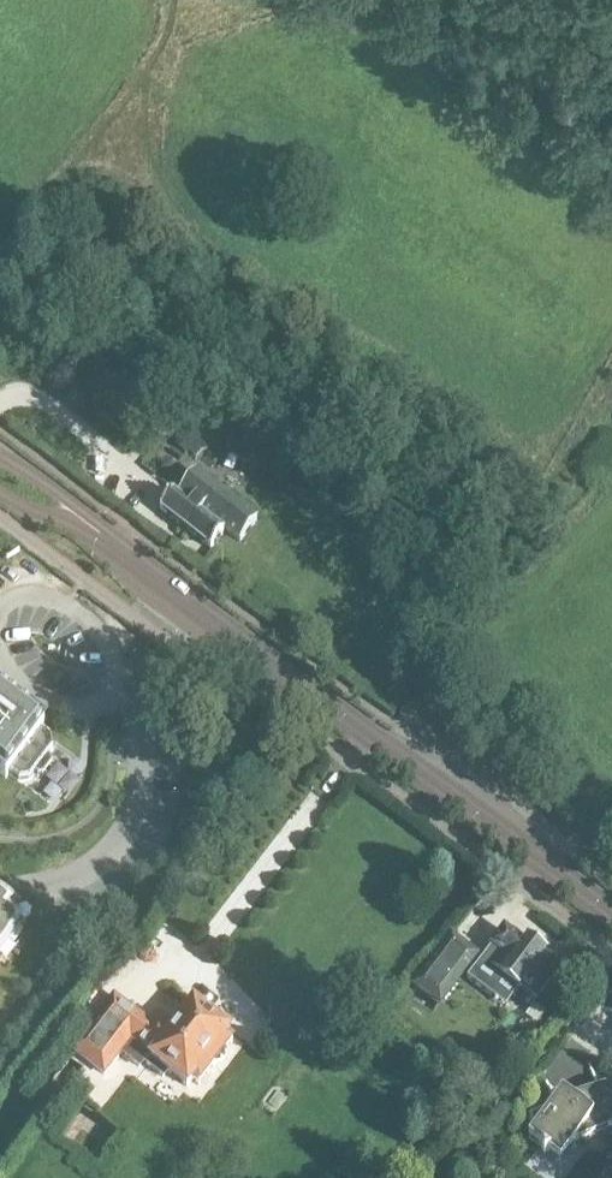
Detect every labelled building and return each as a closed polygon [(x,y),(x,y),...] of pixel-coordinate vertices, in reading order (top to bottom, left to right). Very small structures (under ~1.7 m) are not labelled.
[(185,455),(188,452),(199,439),(201,437),(190,428),(175,445),(185,455)] [(210,548),(223,531),(239,544),(258,519),(196,471),(177,495),(173,492),(160,509),(210,548)] [(6,777),(9,773),(19,781),(29,781),(34,774),(37,776),(43,775),(52,764),(52,757),(49,754),(55,746),(52,738),(41,730),(44,726),(14,704),(0,693),(0,773),(6,777)] [(0,901),(0,961),(29,924),(0,901)] [(536,1002),(559,970),(542,958),(544,955),(527,942),(524,945),(503,929),(479,961),(517,991),(518,988),(536,1002)] [(425,975),(424,974),(411,993),(423,1004),(433,991),(449,1002),(467,979),(439,957),(425,975)] [(105,1036),(85,1063),(105,1078),(122,1056),(140,1070),(145,1064),(164,1079),(167,1075),(188,1091),(195,1083),(200,1086),(215,1066),(218,1066),(221,1065),(225,1062),(227,1058),(227,1055),(226,1051),(233,1043),(226,1038),(230,1032),(194,1005),(184,1017),(180,1014),(171,1025),(157,1016),(150,1024),(114,997),(93,1026),(105,1036)] [(105,1036),(93,1026),(72,1052),(85,1063),(105,1036)] [(541,1147),(543,1152),(546,1151),(560,1161),(577,1138),(611,1124),(611,1091),(604,1085),(571,1100),(562,1092),(549,1109),(529,1117),(534,1130),(528,1138),(541,1147)]
